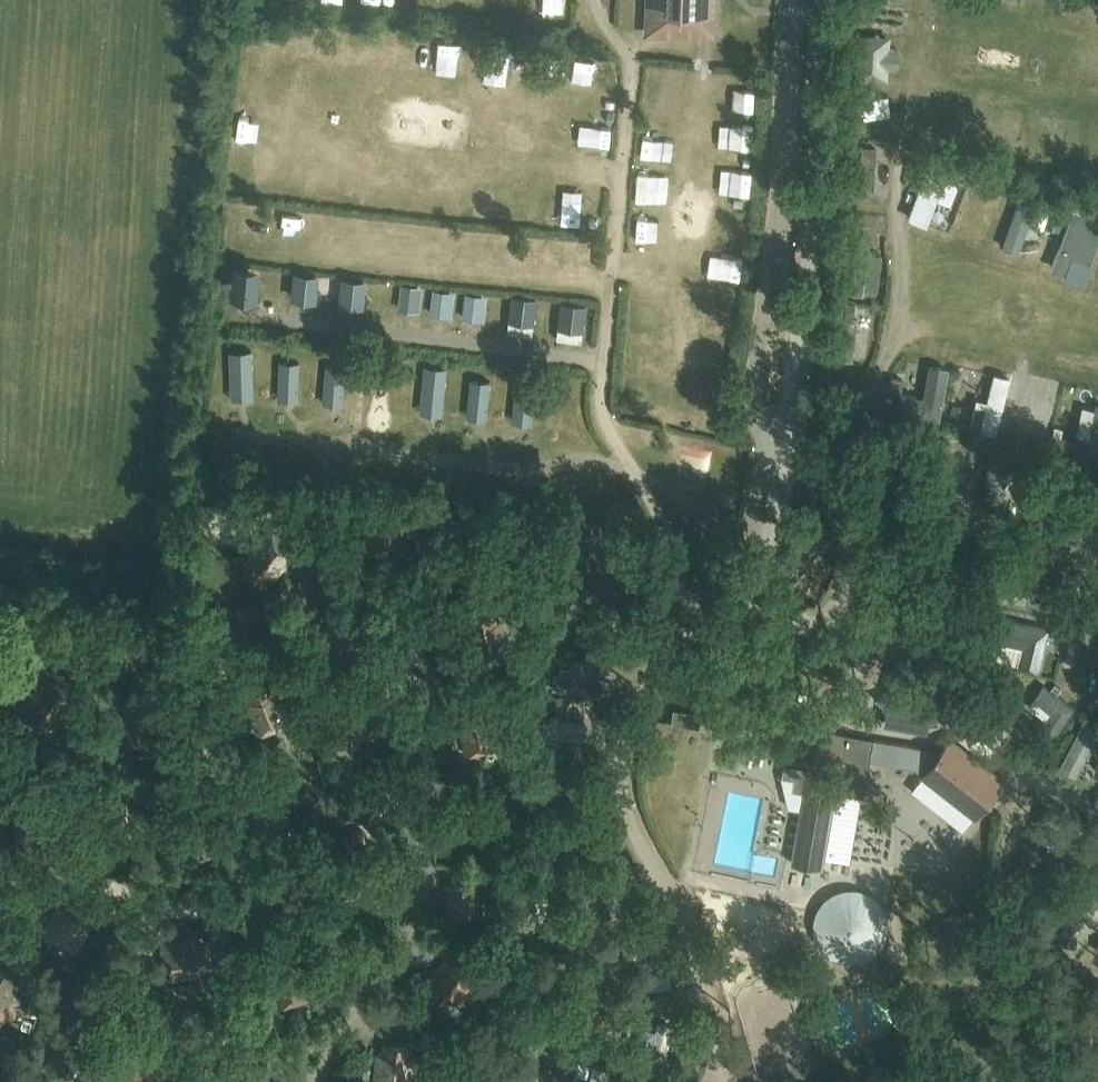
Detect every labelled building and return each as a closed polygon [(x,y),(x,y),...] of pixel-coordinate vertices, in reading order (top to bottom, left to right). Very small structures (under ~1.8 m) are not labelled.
[(700,33),(701,15),(707,15),(708,0),(647,0),(646,31),(700,33)] [(444,81),(466,84),(472,42),(450,39),(444,81)] [(866,54),(868,42),(858,41),(857,53),(866,54)] [(894,58),(859,56),(858,71),(893,72),(894,58)] [(587,62),(585,87),(608,88),(609,63),(587,62)] [(853,73),(852,88),(865,89),(866,74),(853,73)] [(763,114),(763,99),(734,99),(734,114),(763,114)] [(899,111),(848,107),(847,123),(898,127),(899,111)] [(864,129),(862,141),(873,142),(874,130),(864,129)] [(729,158),(760,158),(761,138),(730,138),(729,158)] [(682,169),(685,145),(651,141),(648,166),(682,169)] [(886,149),(863,148),(861,193),(884,194),(886,149)] [(947,171),(929,164),(910,214),(929,221),(947,171)] [(967,185),(971,175),(956,169),(952,178),(967,185)] [(984,185),(991,188),(997,174),(989,171),(984,185)] [(982,205),(967,201),(959,228),(973,233),(982,205)] [(1031,215),(1017,210),(1004,244),(1018,250),(1031,215)] [(287,213),(288,237),(308,235),(307,212),(287,213)] [(527,227),(542,226),(541,212),(527,213),(527,227)] [(1057,234),(1062,220),(1052,217),(1048,230),(1057,234)] [(1086,228),(1070,222),(1054,263),(1069,269),(1086,228)] [(854,233),(853,243),(863,244),(864,235),(854,233)] [(877,254),(873,270),(888,274),(892,258),(877,254)] [(258,270),(234,268),(232,292),(241,293),(242,287),(256,288),(258,270)] [(315,297),(316,274),(292,272),(291,296),(315,297)] [(363,299),(365,276),(341,274),(340,298),(363,299)] [(724,302),(749,301),(748,276),(723,278),(724,302)] [(419,312),(421,289),(397,287),(396,311),(419,312)] [(454,317),(455,294),(432,292),(430,316),(454,317)] [(486,320),(487,296),(464,294),(462,318),(486,320)] [(532,337),(535,301),(511,298),(508,334),(532,337)] [(843,303),(842,316),(858,318),(859,304),(843,303)] [(582,341),(585,306),(562,304),(558,339),(582,341)] [(254,352),(230,353),(231,398),(255,397),(254,352)] [(300,364),(281,362),(278,399),(297,400),(300,364)] [(345,367),(325,366),(323,402),(343,404),(345,367)] [(449,370),(426,367),(419,412),(442,416),(449,370)] [(998,434),(1010,379),(994,375),(982,430),(998,434)] [(493,382),(471,380),(467,418),(488,420),(493,382)] [(539,386),(516,384),(512,423),(535,426),(539,386)] [(1049,440),(1061,392),(1045,388),(1033,436),(1049,440)] [(882,401),(902,404),(904,393),(884,390),(882,401)] [(939,390),(920,390),(920,401),(939,401),(939,390)] [(651,416),(652,393),(641,393),(640,416),(651,416)] [(1096,404),(1085,455),(1097,458),(1097,404),(1096,404)] [(961,420),(963,408),(951,406),(949,418),(961,420)] [(869,424),(855,485),(926,508),(932,433),(869,424)] [(1012,428),(1010,435),(1020,438),(1022,430),(1012,428)] [(928,503),(945,504),(946,473),(963,474),(964,438),(932,436),(928,503)] [(983,511),(1003,513),(1010,459),(990,456),(983,511)] [(726,485),(728,466),(696,464),(694,482),(726,485)] [(1039,490),(1040,478),(1026,477),(1025,488),(1039,490)] [(978,492),(978,479),(963,478),(962,491),(978,492)] [(1089,498),(1086,510),(1097,513),(1097,500),(1089,498)] [(245,504),(211,538),(230,556),(263,523),(245,504)] [(365,550),(400,540),(390,506),(356,516),(365,550)] [(827,543),(806,526),(772,567),(793,584),(820,552),(827,543)] [(271,580),(295,555),(270,531),(248,554),(252,557),(242,568),(256,581),(264,573),(271,580)] [(833,562),(820,552),(793,584),(806,595),(833,562)] [(1025,606),(1055,612),(1062,579),(1032,573),(1025,606)] [(997,590),(1000,578),(985,574),(982,587),(997,590)] [(502,620),(497,606),(477,612),(481,623),(471,627),(482,659),(516,648),(506,618),(502,620)] [(619,654),(623,635),(575,625),(571,644),(619,654)] [(993,646),(1033,642),(1031,627),(992,631),(993,646)] [(1024,659),(1036,657),(1035,648),(1023,649),(1024,659)] [(597,695),(599,679),(552,675),(551,690),(597,695)] [(897,705),(924,706),(925,678),(897,677),(897,705)] [(275,691),(269,678),(251,685),(255,695),(246,699),(258,731),(291,718),(279,689),(275,691)] [(70,692),(53,680),(47,690),(39,684),(20,713),(49,732),(65,707),(62,705),(70,692)] [(675,710),(673,725),(700,729),(702,714),(675,710)] [(468,753),(502,745),(496,711),(460,719),(468,753)] [(1036,716),(1018,749),(1030,757),(1048,724),(1036,716)] [(588,739),(589,724),(543,721),(542,736),(588,739)] [(1077,774),(1097,735),(1097,729),(1083,721),(1060,765),(1077,774)] [(1070,734),(1074,726),(1065,721),(1060,729),(1070,734)] [(803,792),(791,863),(821,868),(834,792),(864,797),(874,738),(822,730),(816,769),(783,764),(781,776),(793,778),(791,790),(803,792)] [(1003,780),(950,739),(923,774),(975,816),(1003,780)] [(368,827),(398,810),(381,780),(351,797),(368,827)] [(858,866),(873,807),(850,801),(834,860),(858,866)] [(452,921),(487,915),(480,880),(446,887),(452,921)] [(85,919),(92,906),(74,897),(69,907),(60,902),(44,932),(74,949),(89,921),(85,919)] [(197,949),(195,939),(161,944),(166,979),(197,974),(196,970),(211,967),(208,947),(197,949)] [(456,1004),(477,976),(449,955),(428,983),(456,1004)] [(624,1003),(622,963),(606,964),(608,1004),(624,1003)] [(278,1008),(311,997),(300,964),(267,975),(278,1008)] [(11,966),(0,967),(0,1013),(5,1013),(4,1002),(14,1001),(11,966)] [(869,1008),(846,1012),(849,1025),(871,1021),(869,1008)] [(219,1041),(230,1039),(228,1023),(217,1024),(219,1041)] [(660,1066),(668,1031),(653,1028),(645,1063),(660,1066)] [(855,1038),(860,1048),(879,1038),(874,1028),(855,1038)] [(881,1042),(864,1046),(867,1058),(884,1054),(881,1042)] [(407,1048),(388,1045),(386,1056),(376,1055),(373,1081),(407,1081),(410,1062),(406,1062),(407,1048)] [(991,1067),(973,1068),(973,1081),(991,1081),(991,1067)] [(352,1081),(369,1081),(370,1070),(354,1068),(352,1081)] [(610,1075),(593,1070),(590,1081),(609,1081),(610,1075)]
